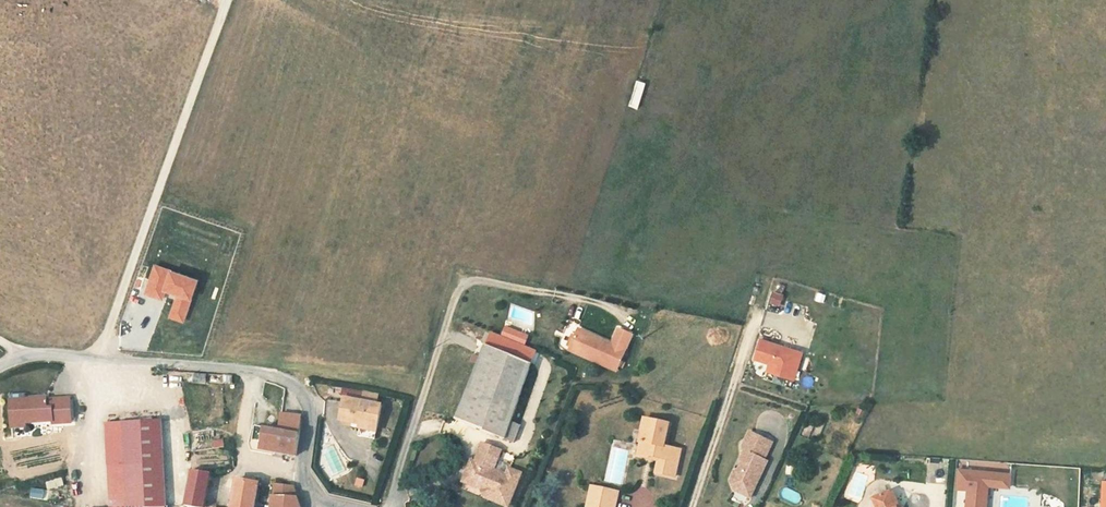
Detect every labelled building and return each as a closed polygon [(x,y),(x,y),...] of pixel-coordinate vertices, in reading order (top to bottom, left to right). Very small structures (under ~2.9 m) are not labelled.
[(629,107),(639,109),(644,82),(635,80),(629,107)] [(779,306),(784,287),(774,285),(769,303),(779,306)] [(577,346),(576,349),(624,371),(640,334),(626,328),(619,343),(585,328),(582,335),(577,346)] [(808,347),(767,334),(761,353),(776,358),(774,365),(800,374),(808,347)] [(497,335),(493,347),(540,365),(544,352),(497,335)] [(540,365),(493,347),(466,423),(513,440),(516,441),(524,444),(530,426),(519,422),(540,365)] [(192,381),(203,382),(204,375),(193,374),(192,381)] [(222,384),(232,385),(232,378),(223,377),(222,384)] [(0,390),(0,393),(1,409),(40,408),(40,412),(62,411),(61,388),(35,389),(35,386),(16,386),(16,390),(0,390)] [(366,417),(381,421),(387,402),(351,391),(343,414),(364,420),(366,417)] [(259,415),(258,439),(294,443),(297,405),(276,404),(275,416),(259,415)] [(152,410),(97,412),(102,499),(77,500),(77,506),(155,506),(152,410)] [(664,453),(660,468),(678,473),(685,446),(669,441),(674,420),(650,414),(641,450),(652,454),(653,450),(664,453)] [(380,425),(381,421),(366,417),(364,420),(363,424),(378,429),(380,425)] [(777,437),(754,426),(747,440),(749,445),(744,455),(747,456),(742,465),(739,466),(734,475),(738,485),(754,492),(759,482),(754,480),(759,471),(763,474),(772,456),(769,454),(777,437)] [(223,439),(212,440),(213,449),(223,448),(223,439)] [(501,462),(506,450),(487,443),(480,462),(476,461),(470,478),(494,487),(497,493),(495,499),(515,506),(527,472),(514,467),(511,463),(507,461),(504,461),(502,462),(501,462)] [(957,461),(956,480),(967,480),(965,506),(985,506),(986,476),(1008,477),(1009,464),(957,461)] [(763,474),(759,471),(754,480),(759,482),(763,474)] [(183,475),(180,506),(186,506),(199,506),(202,477),(183,475)] [(494,487),(470,478),(468,482),(487,489),(492,498),(495,499),(497,493),(494,487)] [(257,483),(228,481),(225,506),(259,506),(257,483)] [(597,482),(595,489),(622,497),(624,489),(597,482)] [(273,485),(272,496),(296,498),(290,486),(273,485)] [(902,503),(895,485),(880,494),(882,496),(885,502),(886,506),(902,506),(902,503)] [(600,506),(619,506),(622,497),(595,489),(592,505),(600,506)] [(296,498),(272,496),(272,506),(297,506),(298,504),(296,498)]
